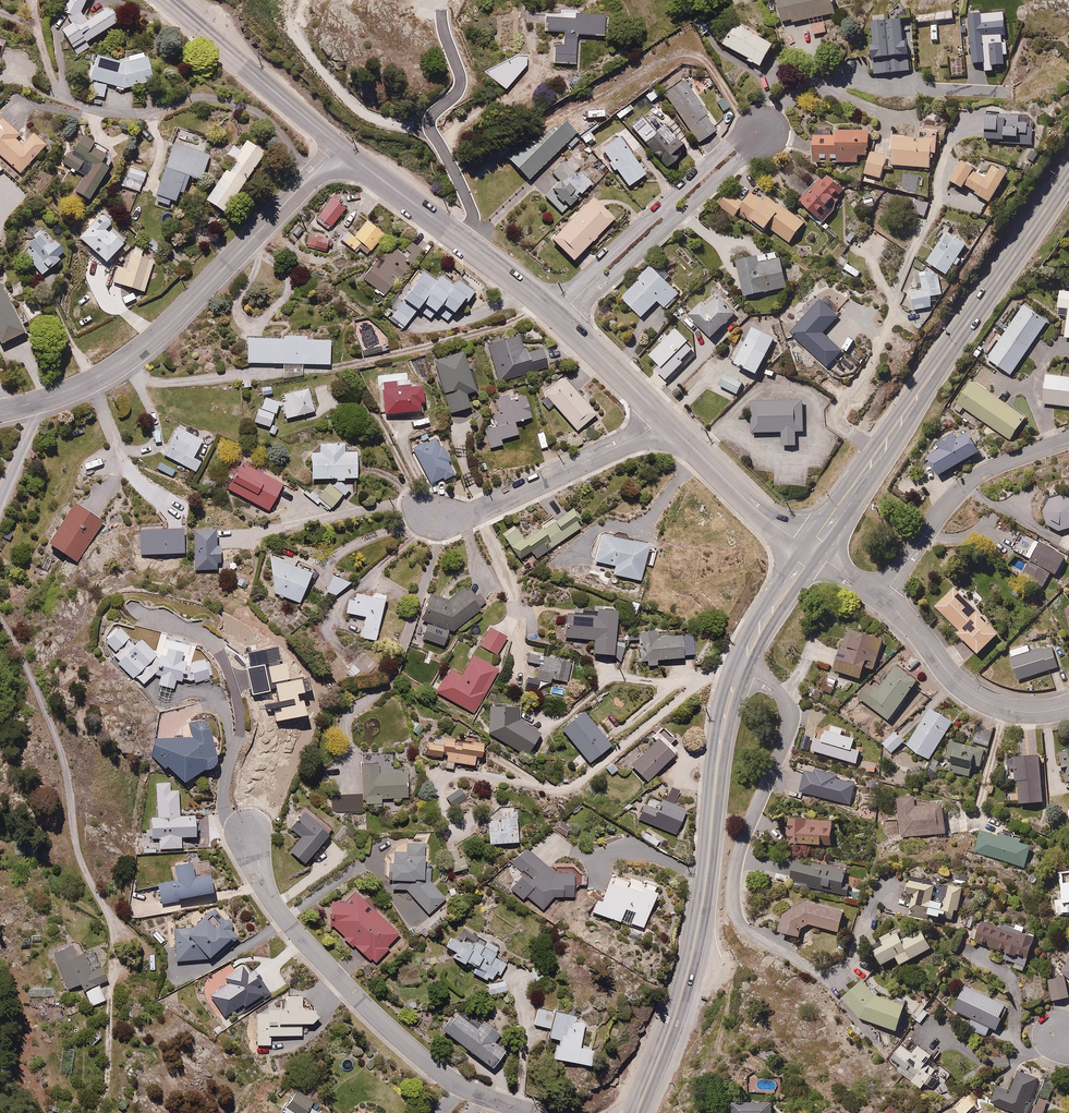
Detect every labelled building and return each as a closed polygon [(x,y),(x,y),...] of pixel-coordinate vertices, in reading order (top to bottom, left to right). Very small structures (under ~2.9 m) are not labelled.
[(62,10),(75,25),(65,33),(78,49),(119,21),(111,8),(91,21),(82,11),(88,0),(67,0),(62,10)] [(810,17),(814,34),(828,31),(825,14),(834,12),(832,0),(779,0),(783,23),(810,17)] [(912,8),(913,22),(953,18),(952,4),(912,8)] [(544,12),(544,29),(564,30),(564,43),(552,43),(551,63),(576,64),(577,33),(603,34),(603,13),(544,12)] [(968,14),(972,63),(983,62),(984,70),(992,70),(992,64),(1003,64),(1001,35),(1004,34),(1003,12),(968,14)] [(735,18),(720,42),(763,67),(777,43),(735,18)] [(902,18),(873,21),(875,42),(870,42),(873,74),(910,70),(907,40),(904,40),(902,18)] [(949,24),(933,25),(934,35),(950,34),(949,24)] [(123,90),(154,80),(149,52),(130,56),(130,61),(123,62),(99,53),(90,78),(97,81),(95,95),(106,97),(108,84),(123,90)] [(528,65),(528,55),(517,54),(484,71),(506,89),(528,65)] [(681,79),(663,92),(698,143),(716,130),(681,79)] [(657,102),(631,125),(645,142),(652,137),(672,160),(685,149),(674,137),(681,131),(657,102)] [(586,144),(595,137),(591,132),(599,126),(588,112),(572,125),(586,144)] [(988,114),(985,135),(1017,139),(1017,144),(1033,146),(1035,128),(1027,127),(1028,121),(1021,121),(1021,118),(988,114)] [(518,144),(506,156),(528,179),(576,134),(560,116),(524,150),(518,144)] [(2,118),(0,120),(0,153),(23,173),(48,144),(34,133),(25,143),(18,138),(21,134),(2,118)] [(815,136),(815,162),(857,162),(857,155),(867,155),(867,125),(835,124),(835,137),(815,136)] [(629,127),(594,151),(610,173),(615,170),(628,187),(647,174),(633,152),(642,146),(629,127)] [(91,200),(116,155),(81,135),(66,161),(88,174),(77,193),(91,200)] [(891,165),(928,167),(929,153),(936,154),(937,138),(893,135),(891,165)] [(227,214),(267,153),(246,139),(206,200),(227,214)] [(211,154),(175,141),(153,200),(169,206),(172,199),(178,201),(182,191),(185,191),(191,175),(202,179),(211,154)] [(887,155),(870,151),(865,173),(882,177),(887,155)] [(987,174),(963,159),(950,181),(961,187),(963,183),(975,191),(974,193),(989,202),(1007,173),(993,164),(987,174)] [(561,181),(546,196),(562,212),(570,205),(571,206),(593,182),(582,172),(578,176),(564,161),(552,173),(561,181)] [(147,172),(131,166),(123,186),(134,190),(136,183),(142,185),(147,172)] [(824,222),(833,213),(827,207),(843,191),(825,173),(800,199),(824,222)] [(736,217),(739,213),(766,232),(768,229),(790,244),(806,223),(768,195),(765,200),(753,192),(745,202),(728,190),(718,204),(736,217)] [(348,205),(331,194),(318,215),(334,225),(348,205)] [(931,200),(907,194),(904,203),(916,207),(913,215),(926,218),(931,200)] [(616,219),(593,196),(550,238),(572,261),(616,219)] [(111,227),(115,223),(102,210),(78,235),(107,263),(127,243),(111,227)] [(367,215),(344,242),(355,251),(360,245),(370,254),(388,233),(367,215)] [(307,229),(296,222),(291,231),(301,238),(307,229)] [(35,248),(27,254),(42,275),(63,260),(57,252),(63,247),(50,229),(31,243),(35,248)] [(964,246),(945,234),(926,262),(945,274),(964,246)] [(144,251),(129,247),(125,265),(120,263),(115,283),(147,291),(155,258),(143,255),(144,251)] [(364,280),(386,296),(411,264),(406,260),(407,258),(393,248),(386,257),(378,250),(367,264),(373,268),(364,280)] [(744,291),(745,295),(788,287),(781,252),(737,260),(739,268),(732,270),(736,293),(744,291)] [(667,271),(656,261),(621,299),(643,319),(660,301),(668,309),(682,295),(662,276),(667,271)] [(437,279),(423,270),(391,317),(406,327),(419,309),(433,319),(439,310),(450,318),(463,299),(466,301),(474,289),(459,278),(454,286),(439,275),(437,279)] [(942,294),(938,272),(914,276),(917,292),(908,293),(911,310),(932,306),(930,296),(942,294)] [(0,277),(0,343),(1,345),(27,333),(2,276),(0,277)] [(1058,290),(1056,316),(1067,317),(1065,338),(1068,338),(1068,291),(1058,290)] [(711,337),(735,315),(718,297),(706,308),(703,304),(685,321),(695,332),(701,326),(711,337)] [(839,317),(820,301),(789,334),(826,368),(840,352),(822,335),(839,317)] [(1048,320),(1024,305),(988,360),(1012,376),(1048,320)] [(776,337),(753,326),(734,363),(758,375),(776,337)] [(675,328),(649,354),(660,366),(656,370),(665,380),(683,362),(680,360),(693,346),(675,328)] [(521,336),(490,344),(499,381),(549,368),(544,348),(528,352),(526,347),(523,347),(521,336)] [(246,339),(246,364),(282,365),(282,373),(302,373),(302,365),(328,365),(328,340),(246,339)] [(461,349),(432,359),(450,414),(470,407),(466,394),(474,391),(461,349)] [(1046,373),(1042,403),(1068,407),(1068,376),(1046,373)] [(741,383),(724,374),(719,385),(736,394),(741,383)] [(564,375),(544,393),(578,431),(598,413),(564,375)] [(968,377),(952,401),(1011,440),(1027,415),(968,377)] [(380,381),(384,414),(420,410),(419,402),(426,401),(424,386),(411,387),(411,384),(396,386),(395,379),(380,381)] [(314,411),(308,387),(280,395),(287,419),(314,411)] [(530,417),(524,391),(516,393),(515,389),(504,391),(506,397),(487,400),(492,424),(482,426),(487,449),(505,445),(503,438),(518,435),(515,420),(530,417)] [(261,409),(256,407),(252,419),(271,426),(280,402),(265,397),(261,409)] [(751,432),(784,432),(784,445),(797,445),(797,432),(803,432),(803,399),(751,399),(751,432)] [(194,458),(203,439),(175,426),(162,454),(198,471),(202,461),(194,458)] [(436,433),(410,447),(432,486),(457,472),(436,433)] [(927,457),(937,475),(979,453),(968,433),(958,438),(956,433),(937,443),(940,450),(927,457)] [(319,444),(319,451),(309,451),(309,478),(355,478),(355,451),(344,451),(344,443),(319,444)] [(243,461),(229,491),(271,510),(285,481),(243,461)] [(346,491),(330,480),(316,501),(332,512),(346,491)] [(1066,494),(1055,496),(1049,499),(1044,505),(1042,515),(1046,523),(1053,529),(1063,531),(1068,528),(1068,495),(1066,494)] [(105,518),(74,501),(49,545),(80,562),(105,518)] [(516,526),(503,534),(520,559),(532,551),(537,559),(582,527),(577,521),(581,519),(574,507),(525,539),(516,526)] [(220,544),(217,545),(215,527),(192,529),(195,569),(218,567),(218,561),(221,561),(220,544)] [(185,529),(140,530),(141,555),(185,553),(185,529)] [(656,546),(599,534),(594,558),(615,563),(612,575),(641,581),(645,564),(652,565),(656,546)] [(1024,557),(1031,561),(1023,574),(1044,585),(1051,572),(1055,574),(1064,557),(1033,540),(1024,557)] [(314,572),(272,556),(277,593),(302,603),(314,572)] [(337,597),(352,581),(335,573),(326,592),(337,597)] [(977,655),(999,634),(984,619),(987,617),(957,586),(936,607),(960,631),(957,634),(977,655)] [(450,630),(452,630),(483,609),(467,587),(448,601),(431,596),(423,620),(429,622),(423,639),(444,646),(450,630)] [(377,641),(384,595),(374,594),(373,595),(354,592),(353,600),(348,600),(346,614),(364,617),(361,638),(377,641)] [(596,612),(565,611),(564,639),(592,641),(591,654),(613,655),(616,609),(596,608),(596,612)] [(134,645),(117,625),(101,640),(119,661),(115,665),(130,680),(133,677),(142,685),(151,675),(158,676),(157,685),(174,688),(175,681),(183,682),(184,674),(187,681),(192,679),(193,684),(210,679),(204,658),(192,661),(196,650),(158,639),(154,653),(140,639),(134,645)] [(885,637),(849,626),(836,670),(862,678),(865,665),(876,668),(885,637)] [(508,636),(488,627),(478,646),(498,656),(508,636)] [(656,630),(637,631),(639,661),(647,660),(648,664),(657,664),(657,659),(683,657),(681,636),(657,638),(656,630)] [(1008,650),(1018,680),(1063,666),(1054,636),(1008,650)] [(252,668),(247,669),(252,695),(271,692),(271,689),(276,688),(279,702),(265,705),(266,709),(274,707),(276,721),(307,715),(304,700),(300,701),(298,695),(307,693),(304,677),(290,679),(287,663),(282,664),(279,647),(249,653),(252,668)] [(573,660),(530,650),(527,661),(540,664),(536,680),(550,684),(551,679),(567,683),(573,660)] [(475,712),(498,669),(474,657),(463,678),(447,670),(436,692),(475,712)] [(869,678),(857,694),(891,720),(921,681),(899,664),(881,687),(869,678)] [(516,706),(490,704),(486,731),(526,755),(539,734),(516,721),(516,706)] [(952,721),(929,707),(906,745),(929,759),(952,721)] [(582,710),(560,728),(589,762),(611,744),(582,710)] [(217,759),(206,721),(196,721),(188,725),(192,736),(150,740),(148,757),(162,770),(165,767),(183,782),(203,769),(211,767),(215,763),(217,759)] [(975,722),(970,741),(990,746),(995,728),(975,722)] [(821,740),(813,738),(810,750),(856,764),(859,751),(851,748),(854,738),(841,735),(824,730),(821,740)] [(907,740),(897,730),(883,744),(893,754),(907,740)] [(427,755),(446,760),(444,767),(454,769),(455,762),(477,767),(482,744),(432,733),(427,755)] [(675,753),(656,736),(628,766),(647,783),(675,753)] [(991,751),(952,740),(943,769),(982,781),(991,751)] [(1059,747),(1068,781),(1068,744),(1059,747)] [(1008,780),(1019,779),(1020,802),(1047,801),(1045,755),(1007,757),(1008,780)] [(378,760),(360,762),(364,807),(382,805),(381,799),(409,797),(407,772),(379,775),(378,760)] [(813,773),(804,770),(798,791),(850,805),(855,783),(836,778),(837,775),(814,769),(813,773)] [(171,782),(156,783),(158,817),(151,817),(152,839),(159,839),(159,849),(182,848),(182,838),(197,837),(196,815),(181,816),(179,790),(170,791),(171,782)] [(466,796),(458,787),(445,798),(453,807),(466,796)] [(687,809),(675,804),(679,794),(669,789),(664,799),(652,793),(641,819),(675,834),(687,809)] [(913,795),(898,797),(903,837),(948,831),(944,804),(915,808),(913,795)] [(497,814),(486,815),(488,845),(518,842),(515,807),(497,809),(497,814)] [(304,864),(330,832),(305,812),(291,829),(302,837),(290,853),(304,864)] [(790,814),(789,842),(821,844),(821,836),(831,836),(832,821),(807,820),(807,815),(790,814)] [(981,827),(973,850),(1026,868),(1034,845),(981,827)] [(422,880),(424,845),(405,844),(405,853),(392,852),(390,878),(422,880)] [(526,848),(512,863),(524,874),(511,890),(522,899),(526,895),(543,909),(555,896),(574,896),(574,882),(585,882),(585,875),(554,875),(526,848)] [(847,892),(849,883),(846,882),(849,870),(796,859),(792,881),(847,892)] [(177,880),(158,883),(161,905),(180,902),(179,899),(212,894),(209,874),(192,877),(190,862),(175,865),(177,880)] [(1053,915),(1068,913),(1068,870),(1059,871),(1061,890),(1050,891),(1053,915)] [(883,878),(875,903),(918,917),(920,909),(939,915),(941,912),(953,916),(962,887),(938,879),(935,887),(910,879),(907,886),(883,878)] [(416,881),(406,891),(428,913),(444,897),(428,881),(422,887),(416,881)] [(399,932),(353,892),(344,901),(341,899),(328,913),(337,921),(332,927),(375,965),(390,948),(388,946),(399,932)] [(803,926),(808,924),(839,932),(845,909),(811,900),(784,913),(780,930),(801,935),(803,926)] [(209,959),(234,934),(224,921),(214,929),(205,917),(186,932),(189,936),(172,950),(177,960),(209,959)] [(1014,967),(1024,971),(1036,938),(983,920),(975,943),(1005,953),(1003,959),(1015,963),(1014,967)] [(883,945),(873,950),(881,965),(896,957),(901,966),(931,951),(920,930),(900,941),(894,929),(878,937),(883,945)] [(470,946),(452,936),(446,947),(454,951),(451,957),(463,964),(465,961),(474,966),(471,971),(487,980),(489,977),(492,979),(496,970),(501,973),(506,962),(495,956),(499,947),(489,941),(486,946),(474,940),(470,946)] [(84,990),(99,984),(108,980),(103,968),(90,974),(81,953),(75,956),(71,945),(52,953),(68,990),(79,985),(81,991),(84,990)] [(1060,966),(1068,973),(1068,956),(1060,966)] [(212,997),(227,1016),(242,1004),(245,1008),(261,995),(263,998),(271,992),(255,970),(249,975),(242,966),(236,970),(233,966),(222,974),(230,984),(212,997)] [(1064,975),(1046,978),(1050,1000),(1068,997),(1064,975)] [(866,979),(842,997),(859,1018),(899,1030),(907,1003),(878,995),(866,979)] [(504,981),(487,983),(489,994),(506,991),(504,981)] [(99,984),(84,990),(91,1007),(106,1000),(99,984)] [(954,1010),(973,1019),(968,1029),(986,1037),(990,1027),(996,1029),(1007,1005),(965,985),(954,1010)] [(271,1044),(271,1036),(302,1035),(301,1024),(316,1024),(316,1014),(313,1015),(313,1005),(301,1005),(301,996),(283,996),(283,1010),(267,1010),(267,1015),(256,1015),(257,1044),(271,1044)] [(579,1013),(537,1008),(534,1026),(550,1028),(548,1039),(557,1040),(555,1059),(592,1064),(597,1022),(578,1020),(579,1013)] [(455,1011),(441,1027),(492,1069),(506,1051),(493,1041),(499,1034),(485,1023),(479,1030),(455,1011)] [(102,1036),(96,1030),(86,1041),(92,1047),(102,1036)] [(901,1044),(891,1058),(915,1076),(912,1080),(923,1088),(938,1067),(931,1062),(937,1053),(920,1041),(912,1052),(901,1044)] [(994,1105),(1013,1112),(1029,1112),(1034,1101),(1030,1099),(1039,1076),(1021,1069),(1013,1090),(1001,1086),(994,1105)] [(294,1090),(281,1111),(284,1112),(305,1112),(312,1101),(294,1090)] [(1040,1095),(1033,1112),(1045,1112),(1050,1100),(1040,1095)] [(731,1104),(731,1112),(772,1112),(773,1104),(731,1104)]
